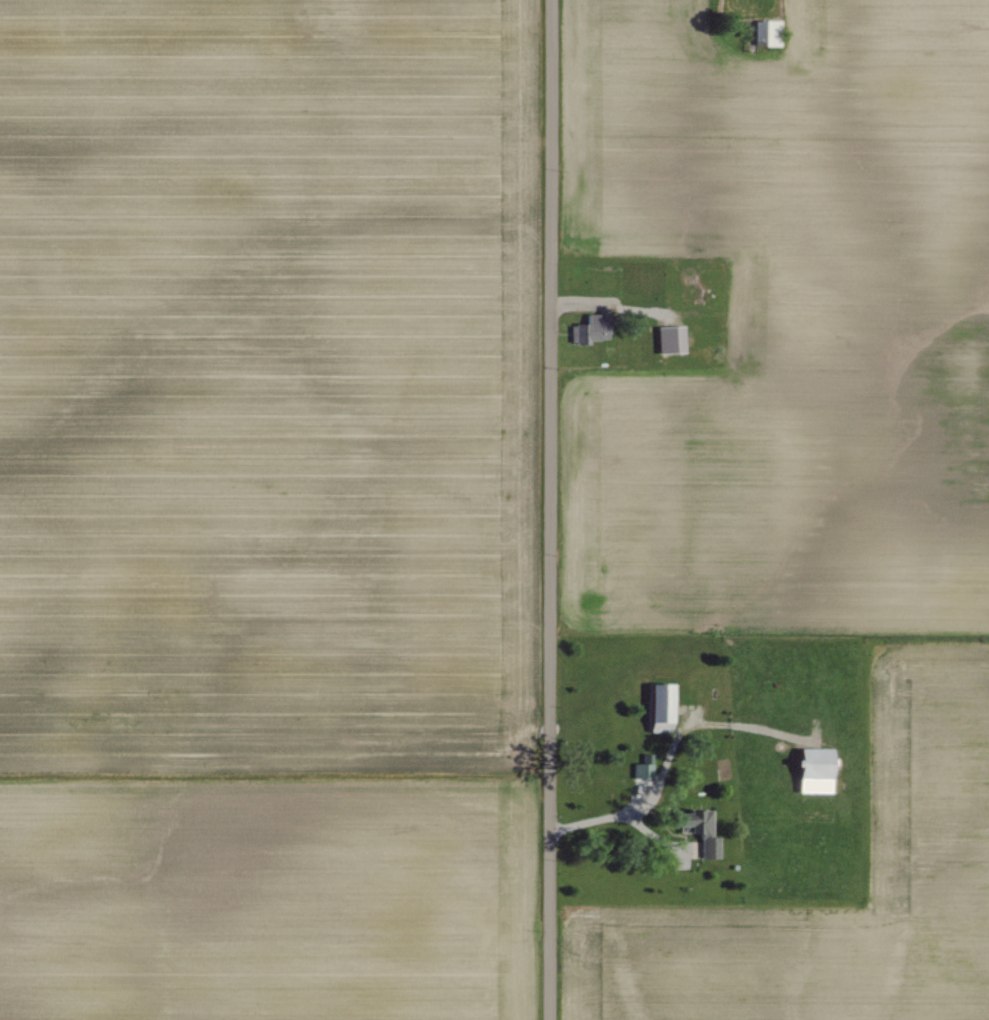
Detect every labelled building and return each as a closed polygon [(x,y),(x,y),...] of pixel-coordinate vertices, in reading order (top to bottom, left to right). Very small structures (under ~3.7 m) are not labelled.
[(779,46),(779,20),(752,21),(753,46),(779,46)] [(569,343),(606,342),(605,315),(584,315),(584,325),(569,326),(569,343)] [(681,353),(680,326),(655,327),(656,354),(681,353)] [(669,685),(646,685),(647,733),(669,733),(669,685)] [(826,794),(828,750),(795,749),(794,792),(826,794)] [(652,777),(653,754),(643,754),(643,763),(632,763),(632,777),(652,777)] [(710,809),(684,810),(684,818),(674,818),(674,831),(699,831),(699,857),(717,857),(717,837),(710,837),(710,809)]
